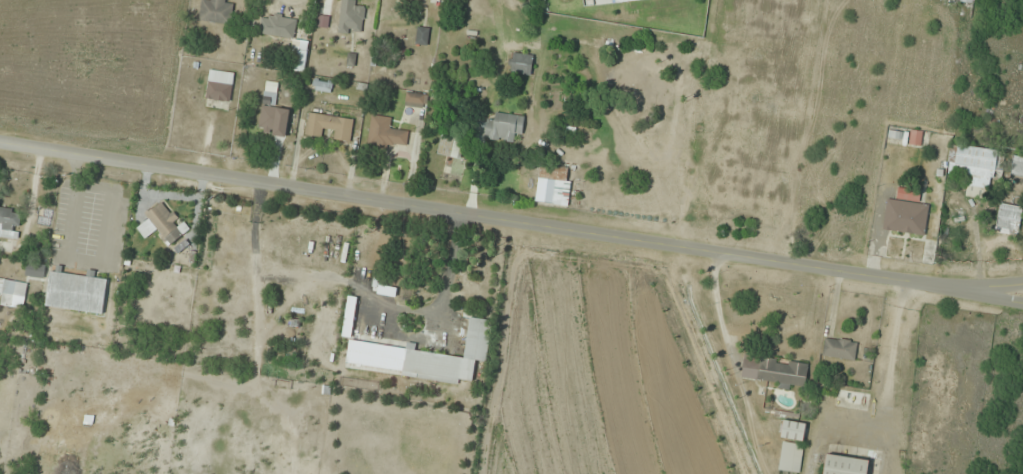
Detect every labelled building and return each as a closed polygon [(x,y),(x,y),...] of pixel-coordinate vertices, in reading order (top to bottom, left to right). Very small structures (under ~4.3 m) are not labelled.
[(199,21),(231,25),(234,5),(224,4),(225,0),(212,0),(212,2),(201,1),(199,21)] [(358,8),(358,1),(352,0),(341,0),(337,32),(362,35),(365,8),(358,8)] [(295,38),(296,17),(261,15),(260,36),(295,38)] [(427,46),(430,29),(418,26),(415,43),(427,46)] [(307,51),(291,50),(289,71),(305,72),(307,51)] [(533,76),(533,55),(512,55),(512,76),(533,76)] [(206,98),(229,103),(235,75),(211,70),(206,98)] [(279,85),(267,82),(258,132),(286,137),(291,111),(274,108),(279,85)] [(428,97),(408,92),(405,105),(425,109),(428,97)] [(333,140),(351,142),(354,119),(308,113),(305,135),(323,138),(325,129),(334,130),(333,140)] [(525,118),(491,113),(487,139),(512,142),(514,134),(523,135),(525,118)] [(391,119),(371,116),(368,145),(406,149),(409,131),(390,129),(391,119)] [(459,160),(465,139),(443,133),(438,154),(459,160)] [(968,176),(967,187),(990,189),(991,179),(1002,180),(1005,151),(950,146),(947,174),(968,176)] [(1015,161),(1011,175),(1022,178),(1022,164),(1015,161)] [(536,203),(567,207),(572,170),(540,166),(536,203)] [(925,237),(930,205),(886,199),(882,231),(925,237)] [(145,215),(170,246),(185,234),(161,203),(145,215)] [(1000,204),(994,230),(1017,235),(1022,210),(1022,209),(1000,204)] [(17,241),(22,212),(0,208),(0,237),(17,241)] [(25,276),(43,279),(46,266),(27,263),(25,276)] [(46,307),(103,315),(108,280),(51,272),(46,307)] [(0,280),(0,305),(15,307),(15,302),(25,303),(27,283),(0,280)] [(486,362),(491,321),(470,319),(465,358),(415,352),(416,344),(406,343),(402,377),(472,386),(476,361),(486,362)] [(823,357),(855,361),(857,342),(825,339),(823,357)] [(808,365),(744,356),(741,378),(779,383),(778,390),(789,391),(790,385),(806,387),(808,365)] [(869,405),(871,398),(839,389),(837,396),(869,405)] [(780,437),(802,442),(806,425),(784,420),(780,437)] [(779,471),(800,473),(803,445),(782,443),(779,471)] [(869,461),(826,455),(824,473),(868,473),(869,461)]
